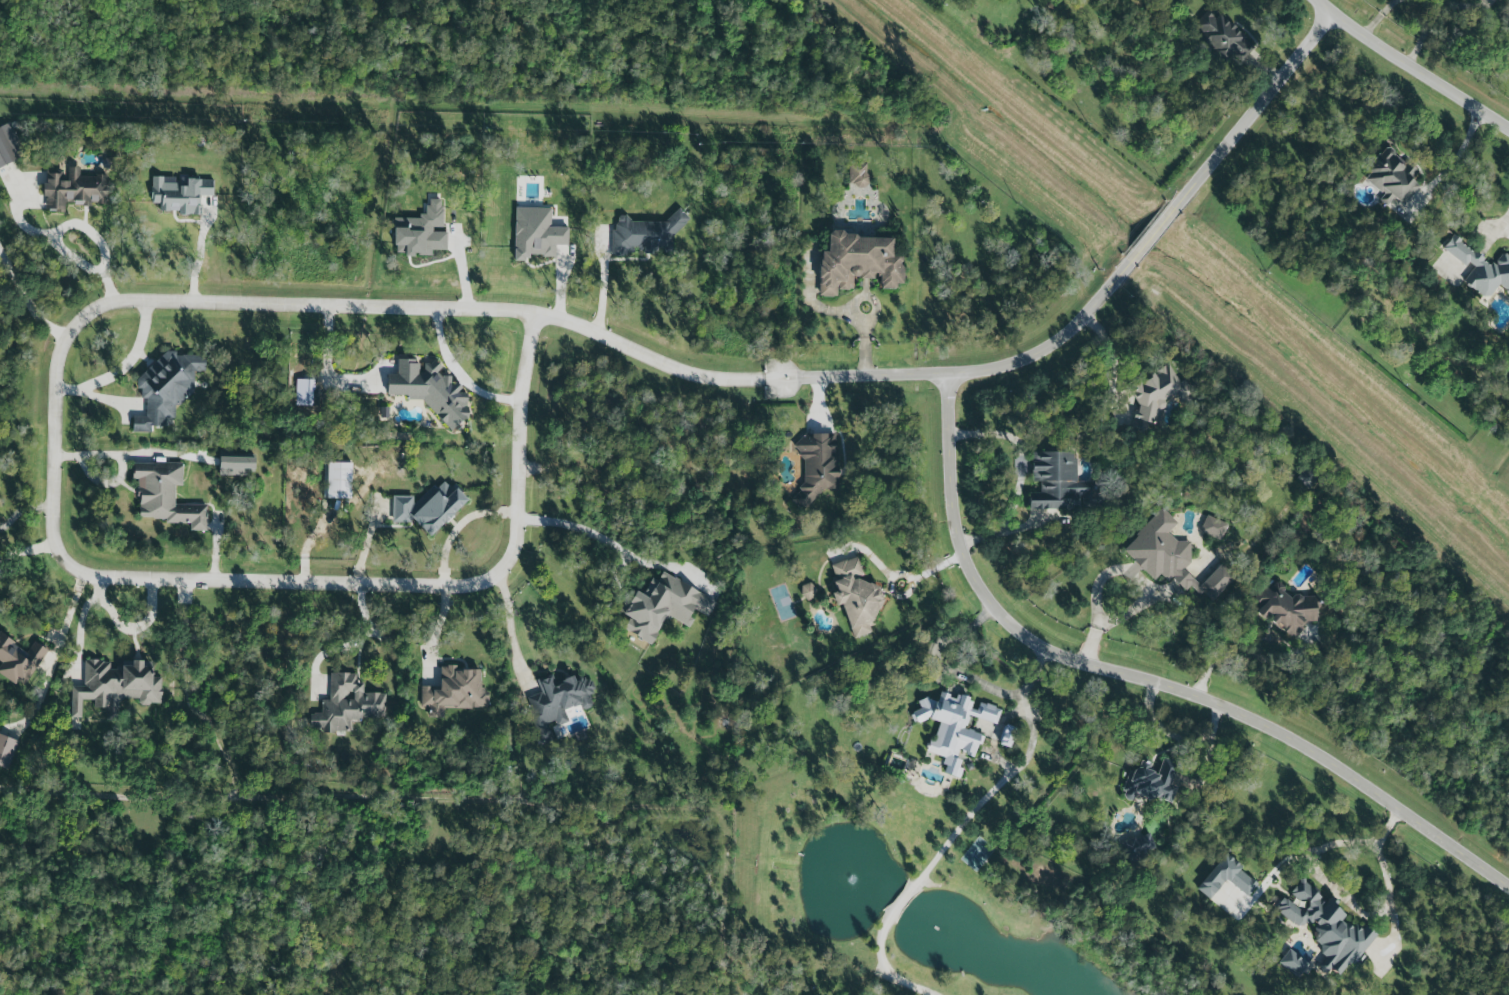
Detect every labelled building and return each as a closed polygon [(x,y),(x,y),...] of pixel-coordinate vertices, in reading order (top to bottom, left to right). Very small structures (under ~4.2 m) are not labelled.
[(1199,39),(1229,59),(1230,57),(1241,64),(1253,47),(1242,40),(1246,35),(1218,16),(1216,18),(1206,11),(1194,28),(1203,34),(1199,39)] [(25,155),(9,123),(0,127),(0,168),(25,155)] [(1403,205),(1420,186),(1412,178),(1418,171),(1406,160),(1404,163),(1394,154),(1394,151),(1389,147),(1385,148),(1367,169),(1371,173),(1365,178),(1381,192),(1383,190),(1385,193),(1380,199),(1387,204),(1394,196),(1403,205)] [(867,164),(848,163),(848,186),(867,186),(867,164)] [(108,176),(79,175),(80,167),(68,167),(68,181),(61,181),(61,174),(45,173),(44,211),(65,212),(65,202),(83,202),(83,206),(91,206),(91,203),(107,204),(108,176)] [(200,195),(200,214),(177,214),(177,210),(159,210),(159,204),(151,204),(151,200),(150,197),(152,183),(152,176),(156,175),(163,176),(163,181),(178,182),(179,177),(187,175),(204,177),(213,178),(212,194),(200,195)] [(445,250),(446,232),(443,225),(442,196),(427,196),(427,201),(422,201),(422,210),(416,210),(416,214),(404,214),(404,220),(392,220),(392,243),(394,243),(394,252),(416,252),(420,255),(436,256),(437,249),(445,250)] [(553,253),(554,242),(565,242),(565,227),(549,226),(550,204),(513,203),(512,259),(529,260),(529,252),(553,253)] [(613,256),(614,232),(616,232),(616,226),(619,223),(618,220),(621,217),(625,217),(628,218),(631,223),(667,224),(680,209),(691,219),(674,237),(673,251),(662,251),(652,252),(650,252),(644,252),(639,251),(633,252),(633,256),(625,256),(623,257),(613,256)] [(834,297),(834,298),(824,298),(824,297),(820,297),(820,280),(820,269),(821,269),(821,261),(822,261),(823,253),(829,253),(830,237),(834,232),(842,232),(844,233),(846,236),(855,236),(858,239),(894,240),(894,257),(896,255),(900,255),(904,259),(903,263),(901,265),(906,270),(906,286),(898,286),(898,290),(882,290),(882,274),(874,274),(874,280),(861,280),(861,277),(860,278),(858,279),(854,279),(854,289),(850,289),(850,291),(838,291),(838,297),(834,297)] [(1508,255),(1502,254),(1497,261),(1498,265),(1496,266),(1493,263),(1490,265),(1454,234),(1443,248),(1465,266),(1469,261),(1475,266),(1464,281),(1483,296),(1490,296),(1500,284),(1506,289),(1508,294),(1508,256),(1508,255)] [(138,389),(138,380),(168,352),(176,353),(177,357),(182,357),(184,356),(207,358),(206,372),(202,372),(199,373),(195,373),(194,392),(180,406),(175,406),(174,418),(166,417),(165,427),(151,426),(151,433),(132,432),(133,418),(147,418),(148,400),(143,400),(144,389),(138,389)] [(421,400),(451,431),(468,415),(468,408),(467,407),(467,393),(460,393),(460,384),(451,384),(451,377),(439,377),(439,365),(437,363),(421,363),(421,360),(397,359),(397,375),(387,375),(387,396),(406,396),(410,400),(421,400)] [(1132,428),(1147,432),(1149,421),(1158,424),(1164,402),(1175,394),(1181,404),(1193,396),(1194,392),(1187,382),(1178,380),(1168,364),(1154,373),(1153,373),(1132,388),(1130,393),(1138,404),(1132,428)] [(794,447),(806,434),(810,436),(836,435),(837,455),(840,455),(841,490),(822,490),(805,509),(793,499),(802,490),(800,488),(804,483),(804,462),(800,456),(801,454),(794,447)] [(1029,510),(1080,509),(1080,507),(1095,507),(1095,482),(1076,482),(1075,452),(1031,452),(1032,482),(1040,482),(1040,493),(1029,493),(1029,510)] [(254,458),(219,457),(219,475),(254,476),(254,458)] [(134,464),(158,465),(158,462),(184,463),(184,487),(176,487),(175,505),(207,505),(207,513),(208,514),(208,532),(192,532),(192,523),(167,523),(167,520),(154,520),(154,519),(140,518),(141,498),(138,498),(138,480),(133,480),(134,464)] [(351,463),(327,463),(326,499),(351,499),(351,463)] [(414,505),(434,487),(438,489),(444,483),(450,489),(455,485),(464,494),(462,497),(469,504),(431,542),(412,523),(392,523),(393,497),(414,497),(414,505)] [(1122,550),(1154,581),(1160,575),(1167,582),(1171,578),(1186,592),(1190,587),(1199,596),(1202,592),(1211,601),(1235,575),(1222,563),(1200,586),(1179,566),(1193,553),(1169,531),(1177,523),(1162,508),(1122,550)] [(1220,540),(1226,524),(1205,516),(1199,532),(1220,540)] [(870,584),(859,557),(847,561),(846,560),(831,565),(838,582),(834,583),(837,592),(832,595),(837,608),(843,606),(856,638),(871,632),(870,628),(876,625),(885,602),(880,590),(870,584)] [(616,612),(634,584),(646,591),(660,567),(674,575),(688,579),(706,596),(703,607),(699,614),(692,609),(683,623),(668,614),(649,643),(623,627),(623,616),(616,612)] [(799,587),(806,602),(818,596),(811,582),(799,587)] [(1304,626),(1304,622),(1316,622),(1315,597),(1285,598),(1285,582),(1257,582),(1258,627),(1304,626)] [(15,686),(0,675),(0,663),(0,630),(6,634),(17,641),(16,643),(26,650),(34,638),(40,643),(50,650),(24,686),(18,682),(15,686)] [(161,704),(161,677),(152,677),(152,666),(143,666),(143,662),(119,661),(119,670),(110,670),(110,661),(84,661),(84,687),(71,686),(71,717),(81,718),(82,700),(94,700),(94,708),(106,708),(106,720),(118,720),(118,699),(139,699),(139,704),(161,704)] [(440,665),(439,687),(434,688),(433,686),(426,685),(421,686),(420,706),(428,707),(428,717),(444,717),(444,708),(456,708),(455,707),(470,708),(471,707),(488,707),(488,692),(485,691),(486,690),(484,690),(484,687),(480,686),(480,679),(479,679),(479,668),(474,667),(471,667),(466,666),(461,666),(461,668),(456,668),(456,663),(451,663),(446,663),(446,665),(440,665)] [(330,672),(329,699),(321,699),(321,712),(314,712),(314,713),(310,713),(309,726),(310,726),(313,726),(313,727),(322,728),(322,732),(327,730),(333,732),(333,730),(349,731),(349,719),(361,719),(361,717),(378,717),(378,716),(384,716),(384,711),(385,711),(385,693),(379,693),(379,692),(373,690),(368,691),(368,692),(365,692),(365,694),(363,694),(362,681),(355,680),(355,673),(349,673),(349,672),(342,670),(336,671),(336,672),(330,672)] [(527,697),(541,692),(536,678),(540,676),(541,677),(552,673),(556,682),(562,680),(563,675),(571,672),(574,679),(580,677),(580,678),(585,676),(586,679),(589,677),(593,687),(590,688),(592,692),(589,694),(592,702),(590,706),(585,708),(582,708),(579,701),(573,704),(573,703),(562,707),(568,720),(557,724),(555,719),(545,723),(552,739),(541,743),(529,712),(532,710),(527,697)] [(926,752),(946,758),(942,773),(958,777),(963,760),(956,758),(958,751),(975,756),(982,734),(965,730),(969,716),(997,724),(1001,709),(979,702),(977,710),(969,708),(972,699),(957,694),(956,697),(940,693),(937,703),(919,697),(914,717),(939,724),(933,742),(929,741),(926,752)] [(999,745),(1010,747),(1015,728),(1004,725),(999,745)] [(0,735),(0,767),(8,770),(18,742),(0,735)] [(1170,805),(1177,787),(1171,785),(1178,764),(1163,759),(1157,774),(1149,771),(1151,764),(1140,760),(1135,773),(1130,771),(1120,797),(1132,801),(1136,792),(1170,805)] [(1157,853),(1149,833),(1121,843),(1129,864),(1157,853)] [(1247,897),(1258,883),(1223,855),(1197,889),(1210,899),(1225,880),(1247,897)] [(1329,893),(1323,901),(1318,897),(1319,896),(1317,893),(1317,888),(1313,885),(1311,888),(1308,886),(1309,885),(1303,881),(1303,877),(1301,877),(1298,878),(1298,881),(1295,885),(1294,885),(1292,887),(1290,890),(1290,891),(1289,892),(1297,898),(1304,897),(1306,898),(1307,904),(1304,908),(1305,908),(1302,911),(1285,897),(1284,898),(1282,896),(1280,898),(1277,902),(1278,903),(1276,906),(1277,908),(1277,909),(1276,908),(1276,909),(1276,910),(1290,922),(1292,921),(1296,924),(1302,924),(1304,921),(1306,922),(1309,922),(1311,921),(1312,920),(1316,922),(1313,925),(1314,927),(1314,929),(1314,932),(1314,934),(1314,935),(1314,939),(1319,943),(1320,951),(1324,955),(1317,964),(1317,966),(1317,968),(1319,970),(1320,971),(1322,972),(1324,972),(1325,971),(1329,967),(1338,974),(1351,958),(1354,960),(1376,933),(1369,927),(1364,923),(1360,927),(1358,925),(1354,922),(1352,925),(1346,920),(1344,922),(1340,918),(1344,913),(1334,902),(1336,899),(1332,895),(1329,893)] [(1278,962),(1296,978),(1308,965),(1289,949),(1278,962)]
